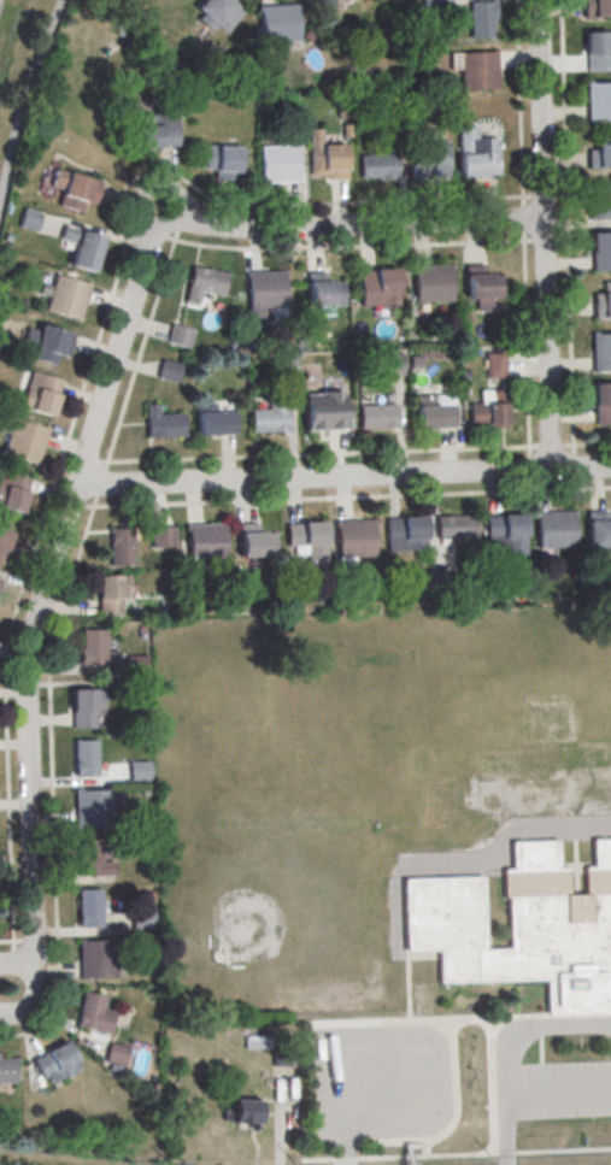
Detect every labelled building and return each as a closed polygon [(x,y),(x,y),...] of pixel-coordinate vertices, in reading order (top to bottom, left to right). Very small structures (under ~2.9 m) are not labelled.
[(242,10),(230,0),(202,0),(191,14),(211,31),(217,24),(225,31),(242,10)] [(338,0),(316,0),(328,11),(338,0)] [(470,37),(496,37),(496,0),(470,0),(470,37)] [(585,16),(610,16),(610,0),(585,0),(585,16)] [(259,40),(298,40),(298,4),(259,4),(259,40)] [(584,30),(610,29),(610,49),(607,49),(609,72),(586,73),(584,30)] [(458,53),(495,52),(497,89),(459,90),(458,53)] [(584,83),(610,82),(610,120),(586,120),(584,83)] [(175,107),(177,145),(139,147),(137,114),(153,113),(153,108),(175,107)] [(457,128),(459,176),(497,175),(495,139),(476,139),(475,126),(457,128)] [(597,134),(610,133),(610,168),(586,169),(586,151),(594,151),(594,142),(597,142),(597,134)] [(307,143),(345,142),(346,177),(309,180),(307,143)] [(409,143),(445,142),(447,177),(410,180),(409,143)] [(204,143),(239,145),(237,180),(213,178),(215,170),(202,169),(204,143)] [(259,147),(296,145),(298,181),(262,182),(259,147)] [(359,157),(395,154),(396,177),(360,178),(359,157)] [(67,170),(101,181),(90,217),(57,207),(67,170)] [(610,184),(610,206),(610,220),(589,220),(588,186),(610,184)] [(19,226),(37,232),(42,212),(24,207),(19,226)] [(63,224),(102,236),(92,272),(67,266),(75,243),(59,239),(63,224)] [(592,231),(592,269),(610,269),(610,231),(592,231)] [(225,272),(221,295),(200,290),(196,304),(184,301),(192,265),(225,272)] [(412,266),(450,265),(451,302),(413,304),(412,266)] [(464,265),(465,300),(500,298),(499,276),(488,276),(488,271),(482,271),(482,265),(464,265)] [(359,270),(395,267),(398,304),(360,305),(359,270)] [(246,272),(283,271),(284,306),(247,308),(246,272)] [(306,273),(307,307),(342,306),(341,283),(331,284),(330,278),(324,280),(324,272),(306,273)] [(54,273),(88,283),(77,320),(43,311),(54,273)] [(601,282),(610,282),(610,319),(593,319),(592,294),(603,293),(601,282)] [(40,323),(74,333),(64,369),(30,359),(40,323)] [(170,324),(165,342),(187,349),(193,330),(170,324)] [(589,335),(610,334),(610,372),(591,372),(589,335)] [(505,352),(486,352),(486,377),(505,377),(505,352)] [(160,359),(155,378),(176,384),(181,365),(160,359)] [(28,371),(61,381),(52,417),(18,407),(28,371)] [(593,384),(610,384),(610,425),(594,425),(593,384)] [(304,394),(341,393),(342,428),(305,429),(304,394)] [(251,408),(269,408),(268,396),(288,396),(289,431),(251,433),(251,408)] [(468,404),(505,402),(506,425),(469,426),(468,404)] [(359,405),(396,404),(396,428),(359,428),(359,405)] [(416,405),(453,404),(454,428),(417,429),(416,405)] [(196,411),(234,410),(235,434),(198,435),(196,411)] [(146,414),(183,413),(184,436),(147,437),(146,414)] [(14,418),(48,428),(37,464),(4,454),(14,418)] [(20,514),(0,509),(0,470),(30,478),(20,514)] [(610,547),(610,510),(588,510),(588,547),(610,547)] [(536,513),(572,512),(574,548),(537,549),(536,513)] [(486,514),(523,513),(523,537),(486,539),(486,514)] [(386,517),(423,516),(424,540),(387,541),(386,517)] [(436,517),(474,516),(474,540),(436,540),(436,517)] [(336,520),(372,519),(374,555),(337,557),(336,520)] [(287,520),(324,520),(325,543),(288,545),(287,520)] [(240,557),(276,557),(276,530),(263,530),(263,522),(240,522),(240,557)] [(187,525),(224,524),(225,560),(188,561),(187,525)] [(157,537),(166,537),(166,527),(156,527),(157,537)] [(4,570),(0,569),(0,528),(14,533),(4,570)] [(108,528),(131,528),(133,564),(110,564),(108,528)] [(96,578),(118,577),(119,613),(98,614),(96,578)] [(81,629),(102,628),(104,664),(82,665),(81,629)] [(71,692),(93,690),(94,726),(72,728),(71,692)] [(74,741),(95,740),(96,777),(75,777),(74,741)] [(149,760),(130,760),(130,780),(149,780),(149,760)] [(75,792),(110,790),(111,826),(75,828),(75,792)] [(592,840),(610,839),(610,1012),(546,1016),(545,979),(440,984),(439,949),(407,951),(405,881),(482,878),(484,948),(509,947),(507,898),(504,898),(503,870),(512,870),(511,842),(557,841),(558,870),(566,869),(568,895),(584,894),(583,869),(592,867),(592,840)] [(78,840),(100,840),(100,863),(113,861),(113,876),(80,877),(78,840)] [(78,890),(100,890),(101,926),(80,926),(78,890)] [(78,942),(114,941),(114,977),(80,978),(78,942)] [(103,1009),(105,996),(82,992),(76,1027),(110,1033),(114,1010),(103,1009)] [(268,1035),(244,1035),(244,1048),(268,1048),(268,1035)] [(79,1070),(67,1041),(32,1055),(45,1085),(79,1070)] [(104,1062),(125,1066),(129,1045),(109,1042),(104,1062)] [(14,1083),(13,1058),(0,1059),(0,1084),(14,1083)] [(258,1099),(230,1099),(230,1123),(258,1123),(258,1099)]
